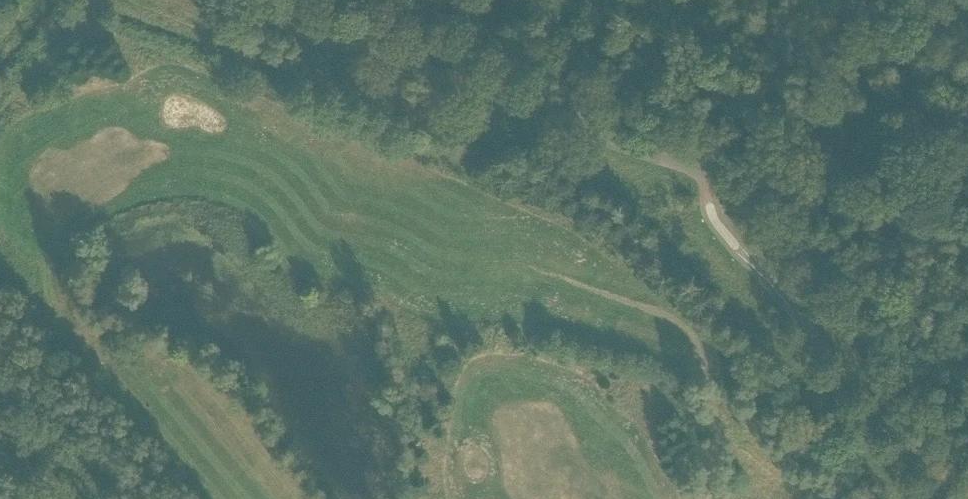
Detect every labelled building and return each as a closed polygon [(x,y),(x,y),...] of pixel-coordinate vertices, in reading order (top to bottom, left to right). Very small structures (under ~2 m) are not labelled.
[(505,41),(501,51),(520,58),(524,48),(505,41)]
